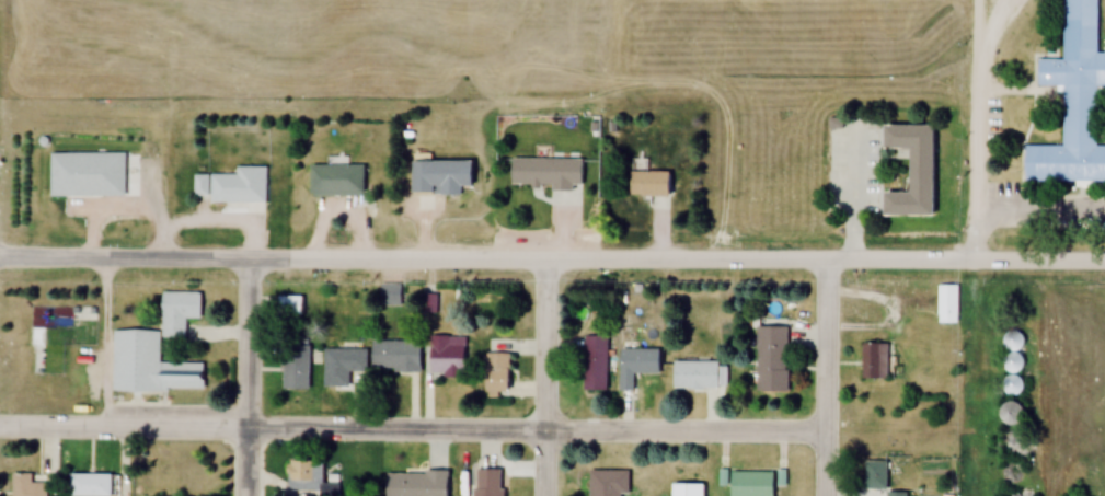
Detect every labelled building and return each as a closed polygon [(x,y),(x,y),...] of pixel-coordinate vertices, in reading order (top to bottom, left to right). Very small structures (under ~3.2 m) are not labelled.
[(1097,146),(1097,91),(1104,91),(1104,52),(1097,52),(1097,0),(1062,0),(1062,59),(1036,59),(1036,86),(1062,86),(1062,146),(1024,146),(1024,182),(1104,182),(1104,146),(1097,146)] [(887,126),(888,150),(914,150),(914,193),(888,193),(888,217),(937,216),(937,126),(887,126)] [(585,159),(512,158),(511,187),(584,188),(585,159)] [(476,161),(415,161),(415,189),(476,189),(476,161)] [(312,196),(365,196),(365,166),(312,166),(312,196)] [(210,202),(265,202),(265,167),(235,167),(235,174),(194,174),(194,196),(210,196),(210,202)] [(672,171),(634,171),(634,196),(672,196),(672,171)] [(937,323),(958,323),(958,285),(937,285),(937,323)] [(187,338),(186,318),(202,318),(202,292),(163,292),(163,339),(187,338)] [(303,296),(280,296),(280,316),(303,316),(303,296)] [(788,391),(788,327),(757,327),(757,391),(788,391)] [(114,331),(114,391),(206,391),(206,363),(160,363),(160,331),(114,331)] [(1005,377),(1004,377),(1004,393),(1020,393),(1021,333),(1006,333),(1005,377)] [(466,336),(431,336),(431,376),(466,377),(466,336)] [(606,336),(583,336),(583,391),(606,391),(606,336)] [(422,342),(373,342),(373,372),(422,372),(422,342)] [(861,378),(887,378),(887,343),(861,343),(861,378)] [(285,389),(311,389),(311,345),(285,345),(285,389)] [(325,349),(325,387),(355,387),(355,373),(368,373),(368,349),(325,349)] [(660,349),(620,349),(620,391),(633,391),(633,374),(660,374),(660,349)] [(487,354),(487,392),(510,392),(510,354),(487,354)] [(673,389),(718,389),(718,362),(673,362),(673,389)] [(1001,416),(1016,424),(1025,407),(1010,399),(1001,416)] [(1029,446),(1012,431),(1001,444),(1018,459),(1029,446)] [(291,491),(337,491),(337,486),(326,486),(326,461),(291,461),(291,491)] [(887,461),(863,461),(863,489),(887,489),(887,461)] [(471,469),(472,495),(503,495),(503,469),(471,469)] [(450,471),(387,471),(387,495),(450,495),(450,471)] [(629,494),(629,471),(589,471),(589,495),(620,495),(620,494),(629,494)] [(776,471),(720,471),(720,486),(732,486),(732,495),(776,495),(776,471)] [(47,483),(33,483),(33,474),(13,474),(13,495),(47,495),(47,483)] [(115,475),(71,475),(71,495),(115,495),(115,475)] [(705,484),(673,485),(673,495),(705,495),(705,484)]
